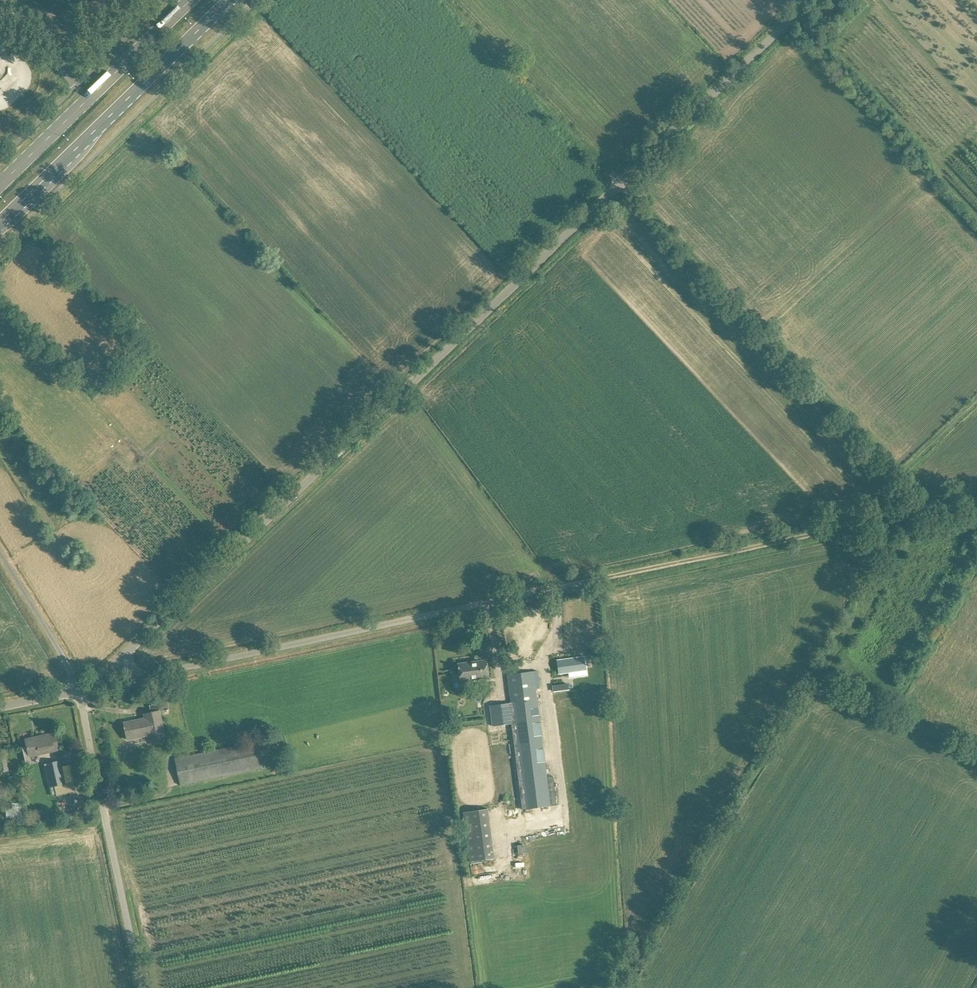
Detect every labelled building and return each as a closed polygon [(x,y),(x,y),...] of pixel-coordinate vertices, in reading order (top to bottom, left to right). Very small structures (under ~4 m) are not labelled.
[(559,673),(586,670),(584,656),(557,659),(559,673)] [(458,664),(459,673),(460,681),(461,681),(462,688),(473,686),(472,680),(489,678),(488,672),(487,662),(471,664),(471,662),(458,664)] [(511,703),(490,705),(492,726),(512,723),(522,809),(557,805),(553,776),(547,777),(536,688),(539,687),(537,672),(508,676),(511,703)] [(568,683),(551,685),(552,691),(568,689),(568,683)] [(127,739),(137,737),(149,735),(150,740),(165,737),(159,711),(169,709),(167,701),(149,705),(151,712),(144,714),(145,718),(124,723),(125,726),(124,727),(124,729),(125,729),(127,739)] [(23,747),(26,762),(31,761),(29,756),(58,749),(54,733),(26,739),(27,746),(23,747)] [(255,736),(256,741),(176,758),(181,784),(265,766),(262,749),(267,748),(266,739),(263,739),(262,734),(255,736)] [(81,762),(62,767),(61,760),(46,764),(51,787),(54,786),(74,782),(73,779),(84,776),(81,762)] [(74,782),(54,786),(56,796),(76,791),(74,782)] [(6,827),(24,825),(21,802),(13,803),(14,814),(5,815),(6,827)] [(461,811),(467,861),(491,858),(485,808),(461,811)] [(63,824),(71,822),(70,813),(61,815),(63,824)]
